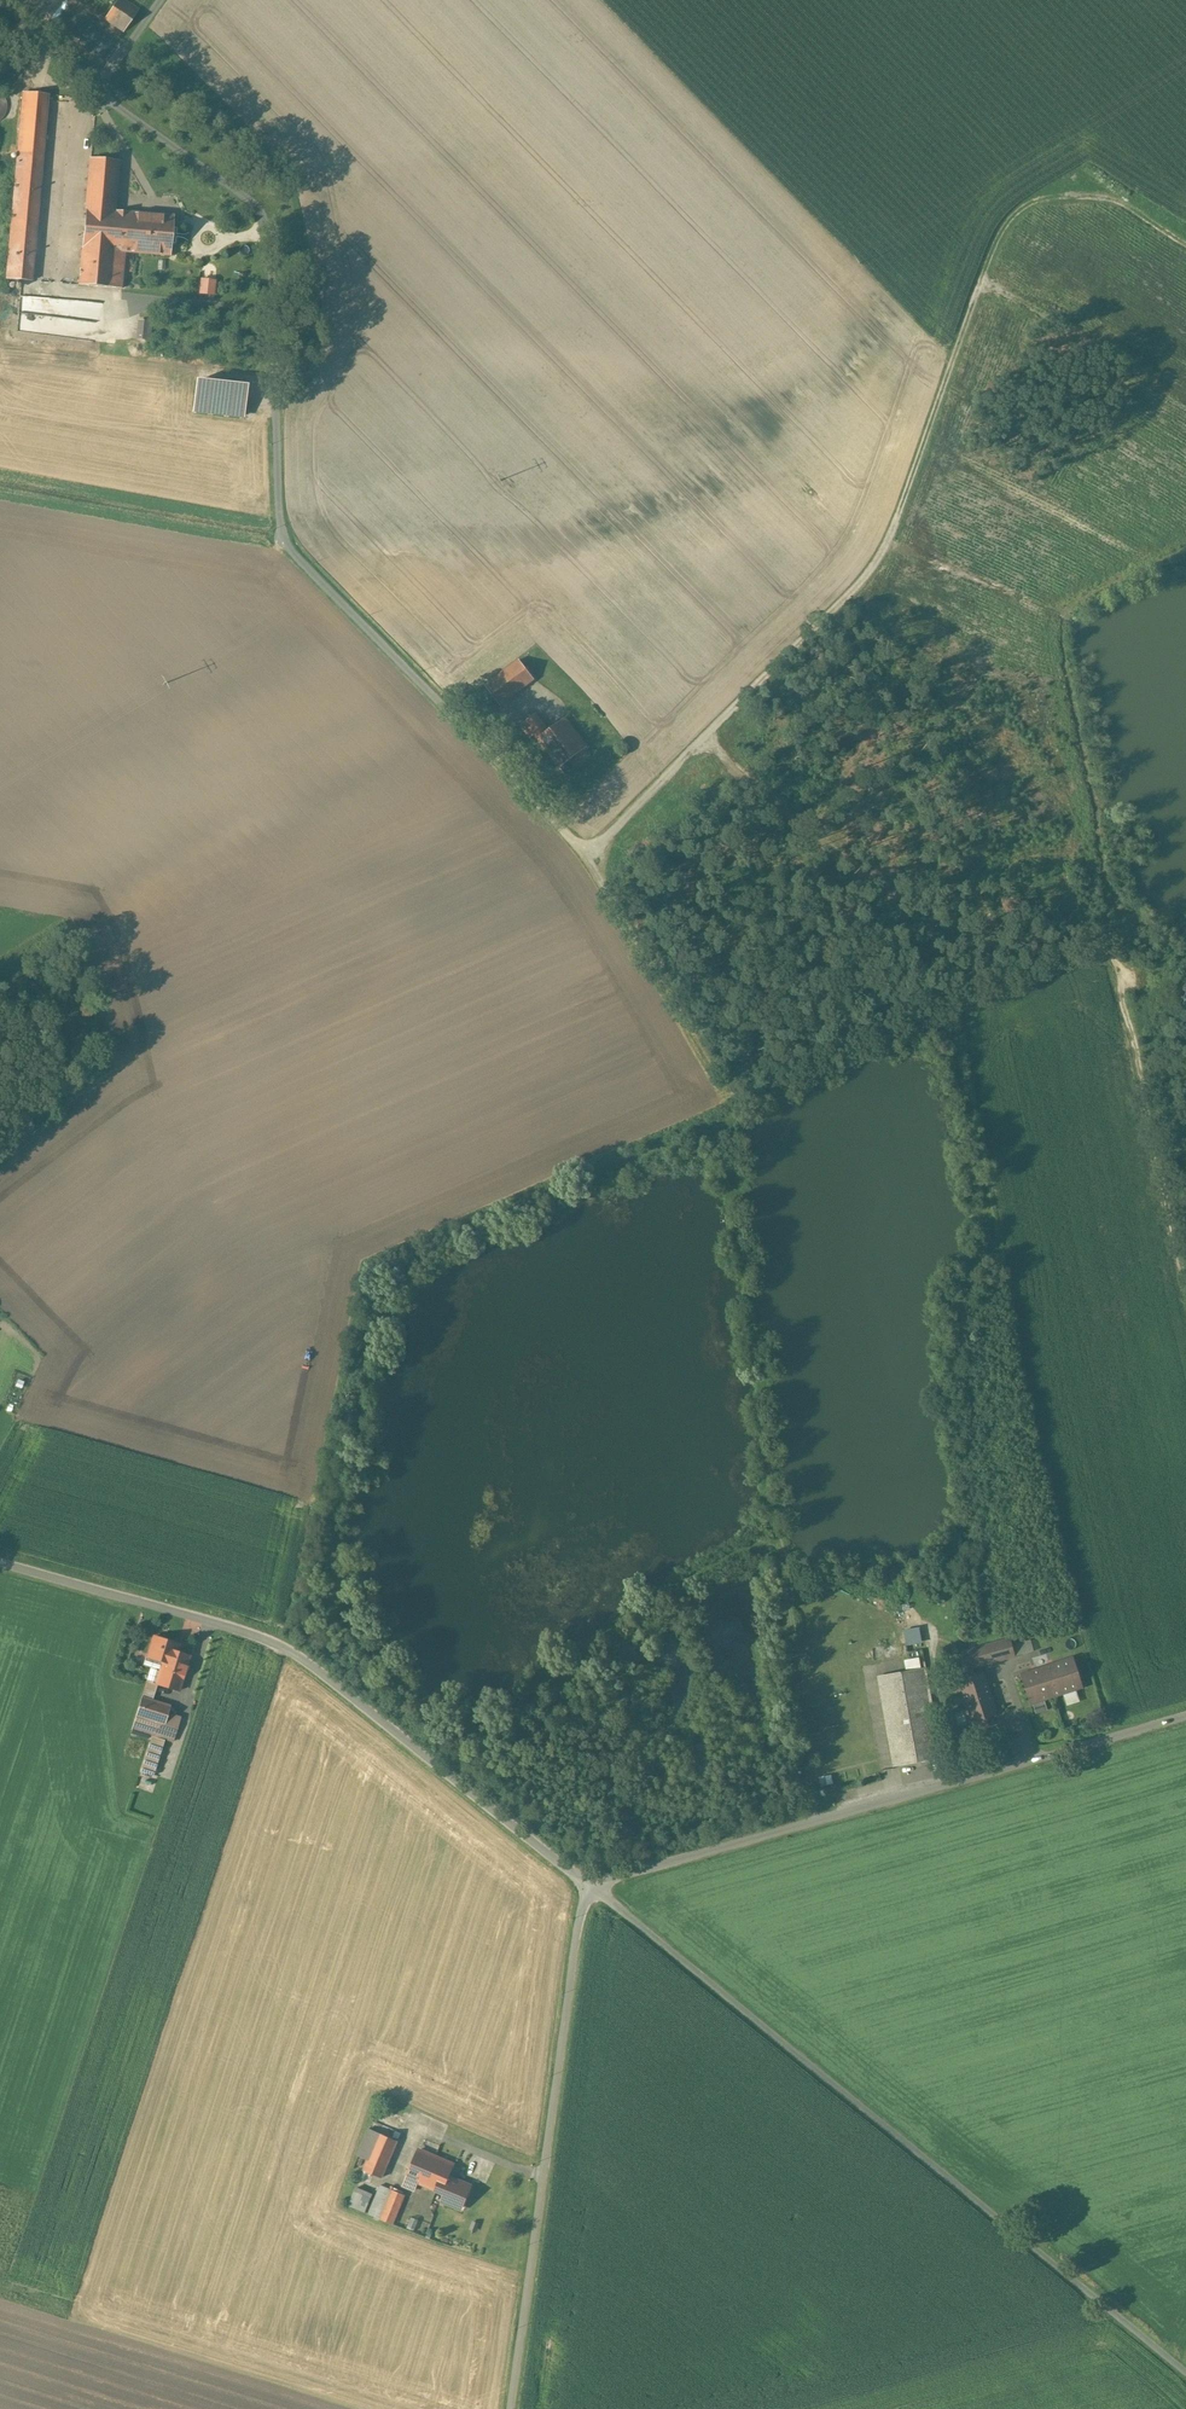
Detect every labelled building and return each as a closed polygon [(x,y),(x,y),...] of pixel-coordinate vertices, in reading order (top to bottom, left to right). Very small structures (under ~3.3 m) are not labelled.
[(125,0),(118,0),(105,19),(123,32),(139,10),(125,0)] [(117,91),(116,96),(121,99),(126,97),(126,92),(122,89),(117,91)] [(48,96),(23,93),(6,279),(31,281),(48,96)] [(90,159),(86,210),(115,212),(119,161),(90,159)] [(115,212),(86,210),(82,248),(125,252),(169,255),(173,217),(115,212)] [(125,252),(82,248),(80,285),(122,288),(125,252)] [(215,295),(216,278),(199,277),(199,294),(215,295)] [(58,319),(58,335),(84,336),(85,319),(58,319)] [(153,322),(140,321),(138,339),(151,340),(153,322)] [(197,382),(194,411),(242,416),(246,387),(197,382)] [(519,660),(486,686),(500,705),(534,679),(519,660)] [(539,739),(548,731),(535,715),(521,726),(530,738),(535,734),(539,739)] [(586,747),(565,719),(548,731),(539,739),(560,767),(586,747)] [(921,1626),(905,1627),(905,1643),(921,1642),(921,1626)] [(189,1656),(175,1652),(177,1644),(153,1637),(147,1657),(145,1656),(142,1665),(150,1668),(148,1673),(146,1681),(157,1684),(178,1691),(189,1656)] [(987,1646),(962,1652),(966,1669),(1015,1656),(1012,1645),(1010,1639),(987,1646)] [(1030,1641),(1012,1645),(1015,1656),(1033,1652),(1030,1642),(1030,1641)] [(1073,1658),(1021,1674),(1030,1704),(1082,1687),(1073,1658)] [(925,1669),(878,1678),(893,1765),(941,1757),(925,1669)] [(983,1673),(959,1680),(973,1723),(997,1715),(983,1673)] [(157,1684),(146,1681),(141,1697),(152,1700),(157,1684)] [(152,1700),(141,1697),(131,1728),(152,1735),(164,1739),(173,1742),(180,1717),(167,1713),(169,1706),(152,1700)] [(152,1735),(140,1772),(153,1776),(164,1739),(152,1735)] [(135,1795),(142,1797),(144,1789),(138,1787),(135,1795)] [(379,2133),(369,2128),(357,2155),(368,2160),(379,2133)] [(397,2140),(379,2133),(368,2160),(363,2170),(381,2177),(397,2140)] [(435,2157),(419,2150),(419,2149),(407,2177),(436,2189),(442,2175),(447,2176),(452,2164),(435,2156),(435,2157)] [(447,2176),(442,2175),(436,2189),(445,2193),(442,2200),(461,2208),(470,2186),(447,2176)] [(390,2189),(380,2185),(368,2214),(392,2224),(403,2194),(392,2190),(394,2187),(391,2186),(390,2189)] [(372,2194),(356,2187),(349,2205),(365,2212),(372,2194)]
